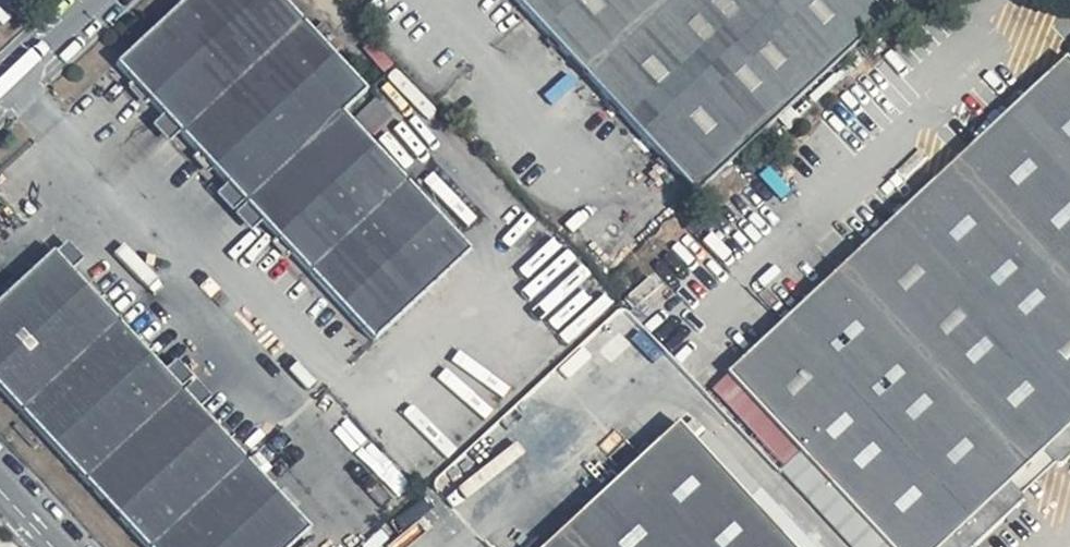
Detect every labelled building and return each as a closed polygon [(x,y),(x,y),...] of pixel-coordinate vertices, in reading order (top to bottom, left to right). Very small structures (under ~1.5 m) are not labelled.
[(286,0),(187,0),(118,64),(376,339),(472,250),(346,116),(372,92),(286,0)] [(689,200),(889,24),(872,5),(877,0),(508,0),(689,200)] [(1063,60),(725,375),(799,455),(776,476),(843,546),(978,546),(1021,505),(1007,488),(1042,457),(1056,473),(1069,460),(1069,68),(1063,60)] [(0,303),(0,392),(145,546),(297,546),(314,531),(55,255),(0,303)] [(680,423),(547,546),(793,546),(680,423)]
